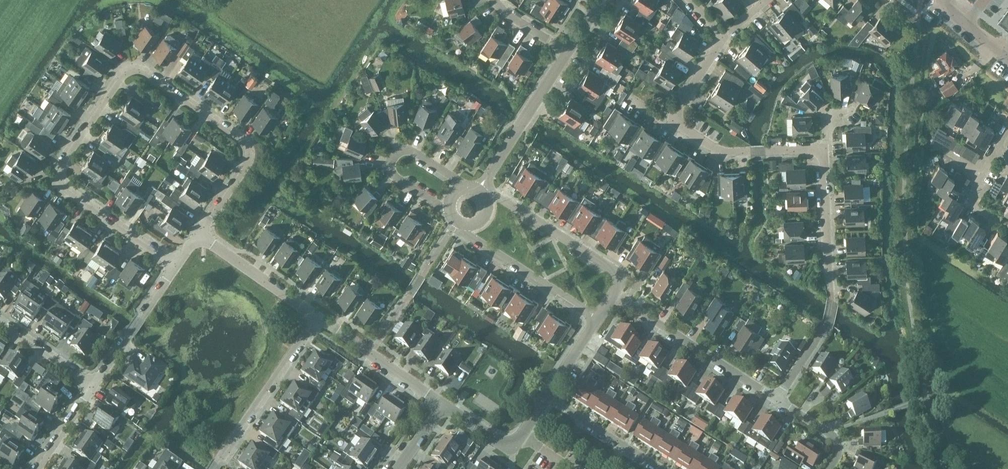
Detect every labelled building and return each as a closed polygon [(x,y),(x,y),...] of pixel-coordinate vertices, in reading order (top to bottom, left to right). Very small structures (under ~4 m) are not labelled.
[(468,0),(446,0),(450,15),(464,12),(462,2),(468,0)] [(562,0),(546,0),(545,1),(562,12),(568,3),(562,0)] [(656,6),(646,0),(634,0),(632,4),(640,9),(637,14),(648,20),(651,15),(656,6)] [(714,1),(714,2),(719,7),(726,15),(734,8),(727,0),(715,0),(714,1)] [(734,8),(742,1),(741,0),(727,0),(734,8)] [(793,2),(798,8),(804,1),(803,0),(800,0),(799,1),(798,0),(795,0),(793,2)] [(854,23),(868,7),(860,0),(857,0),(850,8),(844,4),(835,14),(845,23),(849,19),(854,23)] [(556,21),(562,12),(545,1),(542,6),(535,3),(530,11),(541,18),(544,13),(556,21)] [(803,21),(801,19),(804,17),(804,15),(798,8),(793,2),(792,1),(788,4),(783,9),(785,10),(779,15),(798,37),(804,32),(804,29),(799,24),(803,21)] [(805,1),(799,8),(805,14),(811,6),(805,1)] [(671,18),(679,23),(682,18),(685,13),(684,12),(678,8),(671,18)] [(637,14),(634,19),(626,13),(620,23),(634,32),(638,27),(643,31),(645,27),(649,29),(653,23),(648,20),(637,14)] [(675,29),(671,36),(677,40),(693,50),(699,40),(688,33),(692,26),(689,24),(691,20),(685,13),(682,18),(675,29)] [(164,19),(169,22),(172,17),(167,14),(164,19)] [(475,26),(481,21),(476,14),(458,28),(459,30),(455,34),(456,36),(461,39),(463,41),(466,39),(469,43),(481,34),(475,26)] [(797,38),(798,37),(779,15),(773,20),(772,19),(767,23),(781,40),(791,31),(797,38)] [(870,30),(886,44),(897,31),(881,17),(874,24),(868,19),(857,31),(864,37),(870,30)] [(123,19),(115,20),(116,28),(119,27),(121,34),(125,33),(124,23),(123,19)] [(500,19),(497,24),(506,28),(509,23),(500,19)] [(632,36),(634,32),(620,23),(614,32),(622,37),(619,42),(633,51),(638,43),(632,36)] [(507,44),(498,39),(504,28),(498,24),(483,47),(480,52),(489,57),(495,54),(499,57),(496,62),(502,66),(515,46),(509,42),(507,44)] [(134,41),(148,51),(159,35),(145,25),(134,41)] [(425,31),(430,34),(433,28),(428,25),(425,31)] [(765,36),(769,33),(764,27),(761,30),(765,36)] [(95,45),(111,56),(120,42),(105,31),(95,45)] [(760,61),(767,53),(770,56),(774,51),(759,33),(754,38),(753,36),(748,41),(750,43),(745,48),(760,61)] [(167,64),(178,48),(180,44),(180,40),(171,34),(166,35),(164,39),(153,54),(167,64)] [(688,58),(693,50),(677,40),(675,43),(671,40),(667,41),(666,44),(663,42),(659,48),(662,50),(672,56),(673,56),(674,56),(680,53),(688,58)] [(185,41),(177,52),(182,56),(190,44),(185,41)] [(619,42),(616,47),(607,42),(601,51),(616,60),(619,55),(623,57),(625,54),(629,56),(633,51),(619,42)] [(510,64),(506,69),(517,76),(519,73),(519,72),(520,70),(528,76),(531,70),(527,68),(532,60),(523,55),(527,48),(521,44),(516,50),(508,63),(510,64)] [(799,55),(805,49),(800,44),(794,49),(799,55)] [(190,56),(195,49),(189,45),(182,56),(187,59),(178,72),(179,72),(178,73),(184,78),(185,76),(187,78),(199,61),(190,56)] [(107,61),(92,50),(86,46),(75,62),(82,67),(83,65),(86,67),(82,74),(89,78),(93,72),(97,75),(98,74),(100,74),(103,71),(102,69),(107,61)] [(751,72),(760,61),(745,48),(740,55),(738,53),(734,58),(739,62),(735,67),(746,78),(751,72)] [(662,50),(658,55),(665,59),(659,68),(675,78),(681,68),(669,61),(672,56),(662,50)] [(937,71),(933,74),(935,76),(939,74),(945,71),(946,73),(955,67),(954,65),(957,63),(953,55),(950,57),(947,50),(940,55),(934,58),(939,66),(935,68),(937,71)] [(623,65),(616,60),(601,51),(596,60),(604,65),(601,70),(618,81),(622,74),(619,72),(623,65)] [(199,61),(187,78),(189,79),(188,81),(194,85),(196,84),(205,72),(210,75),(217,64),(211,61),(212,60),(204,54),(199,61)] [(852,65),(852,58),(841,57),(840,65),(852,65)] [(855,59),(852,68),(859,71),(863,62),(855,59)] [(222,68),(217,64),(210,75),(214,78),(206,91),(205,93),(212,97),(213,95),(215,97),(226,80),(227,81),(231,74),(222,68)] [(89,87),(90,87),(77,78),(81,73),(70,66),(66,71),(68,72),(62,81),(83,95),(85,93),(86,94),(91,88),(89,87)] [(670,86),(675,78),(659,68),(657,72),(649,69),(644,77),(655,84),(658,79),(670,86)] [(733,98),(744,80),(726,68),(719,79),(721,80),(717,87),(733,98)] [(618,81),(601,70),(597,75),(589,70),(583,79),(602,91),(606,93),(611,85),(614,87),(618,81)] [(848,73),(832,74),(832,93),(834,95),(839,95),(840,93),(849,93),(848,73)] [(384,86),(380,77),(379,74),(371,77),(372,80),(376,90),(384,86)] [(367,75),(360,77),(364,86),(370,84),(367,75)] [(246,83),(252,87),(257,80),(250,76),(246,83)] [(872,103),(883,80),(875,77),(873,82),(866,79),(865,80),(858,78),(853,89),(859,92),(857,96),(872,103)] [(583,79),(577,88),(586,93),(583,98),(597,107),(600,102),(597,99),(602,91),(583,79)] [(757,79),(753,85),(763,92),(767,86),(757,79)] [(959,89),(956,85),(952,79),(940,87),(947,97),(959,89)] [(232,91),(237,94),(244,84),(239,80),(235,86),(226,80),(215,97),(217,98),(216,100),(222,104),(223,103),(224,103),(232,91)] [(804,91),(800,96),(814,109),(820,102),(823,103),(826,99),(825,97),(826,96),(812,83),(811,84),(807,80),(800,87),(804,91)] [(83,95),(62,81),(56,89),(55,88),(51,93),(61,101),(65,96),(77,104),(78,104),(79,105),(83,98),(82,97),(83,95)] [(614,87),(619,90),(623,84),(618,81),(614,87)] [(751,84),(748,88),(754,93),(757,89),(751,84)] [(726,109),(733,98),(717,87),(713,93),(711,92),(707,97),(726,109)] [(623,90),(617,100),(620,103),(623,99),(627,93),(626,92),(623,90)] [(58,106),(61,101),(51,93),(47,99),(49,100),(43,109),(44,109),(64,123),(66,121),(67,122),(72,116),(70,115),(70,114),(58,106)] [(786,93),(781,101),(793,106),(796,102),(786,93)] [(234,110),(248,120),(258,104),(244,94),(234,110)] [(157,105),(146,98),(143,103),(132,95),(126,104),(140,114),(143,110),(151,113),(157,105)] [(387,123),(390,121),(391,126),(397,125),(396,120),(407,119),(405,102),(404,102),(403,96),(395,97),(396,103),(388,104),(388,107),(382,110),(387,123)] [(430,126),(436,110),(429,107),(431,101),(423,98),(421,104),(420,104),(415,120),(424,124),(423,128),(428,131),(430,126)] [(583,98),(580,103),(571,98),(565,107),(585,120),(591,111),(593,113),(597,107),(583,98)] [(473,105),(478,108),(481,103),(476,100),(473,105)] [(162,102),(159,107),(168,113),(171,108),(162,102)] [(952,123),(954,119),(961,107),(953,102),(946,113),(942,112),(940,116),(943,118),(952,123)] [(954,119),(952,123),(961,128),(972,109),(963,103),(961,107),(954,119)] [(126,104),(120,113),(131,121),(128,126),(138,133),(142,128),(139,126),(145,117),(140,115),(140,114),(126,104)] [(625,112),(619,108),(614,105),(612,109),(608,114),(602,123),(601,125),(606,128),(607,127),(619,135),(630,118),(623,114),(625,112)] [(607,105),(603,111),(608,114),(612,109),(607,105)] [(367,106),(358,114),(362,120),(360,121),(364,126),(360,129),(364,134),(368,130),(371,134),(379,128),(383,131),(387,128),(384,124),(387,123),(382,110),(375,113),(373,110),(372,112),(367,106)] [(482,106),(478,112),(485,116),(489,110),(482,106)] [(253,123),(266,133),(277,117),(263,107),(253,123)] [(580,127),(585,120),(565,107),(559,116),(567,121),(564,127),(577,136),(582,129),(580,127)] [(64,123),(44,109),(38,117),(30,111),(26,117),(38,126),(42,128),(46,123),(58,132),(58,131),(60,132),(64,126),(63,125),(64,123)] [(969,133),(976,122),(979,118),(981,114),(972,109),(961,128),(969,133)] [(460,128),(459,128),(463,122),(450,114),(437,134),(446,139),(443,144),(448,147),(451,143),(455,145),(462,134),(458,132),(460,128)] [(792,116),(793,133),(812,132),(814,130),(814,126),(812,124),(812,115),(792,116)] [(161,125),(149,141),(155,145),(159,139),(162,141),(164,140),(168,135),(172,137),(182,123),(173,117),(170,121),(165,128),(161,125)] [(631,142),(643,124),(637,120),(636,122),(630,118),(619,135),(631,142)] [(593,125),(599,128),(601,125),(602,123),(599,120),(595,121),(593,125)] [(732,120),(729,126),(737,131),(741,125),(732,120)] [(974,143),(976,141),(984,127),(976,122),(969,133),(966,138),(974,143)] [(998,122),(994,128),(999,130),(1002,124),(998,122)] [(113,123),(107,132),(121,142),(124,138),(127,139),(130,138),(134,132),(127,127),(124,131),(113,123)] [(182,123),(172,137),(177,141),(174,145),(178,147),(176,150),(177,151),(173,156),(177,159),(181,153),(181,154),(188,143),(183,140),(191,129),(182,123)] [(642,150),(653,133),(647,129),(648,127),(643,124),(631,142),(642,150)] [(362,151),(366,141),(351,134),(353,128),(346,125),(341,137),(348,140),(344,150),(360,156),(364,158),(367,153),(362,151)] [(594,135),(599,128),(593,125),(589,132),(594,135)] [(866,147),(866,140),(871,140),(871,125),(854,126),(854,131),(846,131),(847,148),(866,147)] [(985,146),(994,130),(985,125),(984,127),(976,141),(985,146)] [(462,134),(455,145),(458,147),(456,152),(461,155),(463,151),(472,156),(481,142),(485,134),(471,126),(465,136),(462,134)] [(945,133),(946,133),(947,132),(938,126),(932,137),(940,142),(945,133)] [(50,143),(35,133),(31,131),(27,131),(21,140),(22,144),(25,146),(25,147),(40,157),(46,150),(48,150),(50,146),(49,144),(50,143)] [(147,131),(143,137),(148,140),(152,134),(147,131)] [(107,132),(101,141),(109,147),(105,151),(119,161),(122,155),(120,154),(123,150),(125,151),(128,147),(121,142),(107,132)] [(654,157),(666,139),(661,135),(659,137),(653,133),(642,150),(654,157)] [(202,138),(196,134),(192,140),(199,144),(202,138)] [(950,136),(945,145),(949,147),(954,138),(950,136)] [(533,139),(530,144),(535,148),(538,142),(533,139)] [(666,165),(676,149),(670,145),(672,142),(666,139),(654,157),(666,165)] [(959,141),(953,150),(958,152),(963,144),(959,141)] [(963,144),(958,152),(962,155),(967,146),(963,144)] [(314,145),(313,154),(321,155),(322,146),(314,145)] [(678,173),(690,154),(684,150),(683,153),(676,149),(666,165),(678,173)] [(975,163),(980,154),(971,149),(966,157),(975,163)] [(205,159),(219,169),(225,160),(211,150),(205,159)] [(105,151),(102,156),(94,151),(88,160),(107,173),(113,164),(115,166),(119,161),(105,151)] [(619,159),(623,154),(617,151),(614,156),(619,159)] [(27,176),(37,162),(22,152),(17,158),(12,155),(7,162),(12,165),(12,166),(7,173),(19,181),(24,174),(27,176)] [(848,171),(867,170),(866,153),(847,154),(848,171)] [(689,180),(700,164),(694,160),(696,158),(690,154),(678,173),(689,180)] [(326,158),(326,156),(314,155),(313,165),(333,167),(334,159),(326,158)] [(140,156),(136,163),(142,167),(147,161),(140,156)] [(187,161),(180,156),(178,161),(184,165),(187,161)] [(188,168),(199,175),(202,170),(213,178),(219,169),(205,159),(201,156),(195,165),(192,163),(188,168)] [(359,162),(353,163),(352,159),(336,157),(337,166),(335,166),(336,172),(343,171),(345,182),(362,179),(360,169),(365,168),(364,162),(359,163),(359,162)] [(133,164),(127,159),(124,164),(130,169),(133,164)] [(101,182),(107,173),(88,160),(81,169),(92,176),(89,181),(99,188),(103,183),(101,182)] [(567,160),(563,167),(570,172),(574,165),(567,160)] [(178,161),(174,166),(180,170),(184,165),(178,161)] [(524,189),(538,167),(530,162),(526,167),(523,165),(511,184),(516,187),(518,185),(524,189)] [(627,162),(624,167),(629,170),(631,168),(632,166),(627,162)] [(793,162),(778,163),(779,170),(786,169),(787,180),(779,181),(779,190),(788,190),(788,186),(806,185),(806,177),(808,175),(808,171),(806,169),(805,168),(794,168),(793,162)] [(700,164),(689,180),(701,188),(707,192),(711,177),(709,176),(713,169),(708,166),(706,168),(700,164)] [(631,168),(629,170),(639,177),(641,178),(644,172),(633,165),(632,166),(631,168)] [(954,179),(953,178),(946,174),(948,170),(940,166),(932,179),(939,184),(936,189),(945,195),(950,185),(954,179)] [(550,182),(543,178),(547,173),(538,167),(524,189),(530,193),(529,195),(540,202),(546,192),(544,191),(550,182)] [(195,180),(199,175),(188,168),(185,173),(188,176),(182,184),(186,187),(200,197),(206,188),(195,180)] [(740,172),(732,173),(733,193),(733,199),(748,198),(747,170),(740,170),(740,172)] [(733,193),(732,173),(725,173),(725,171),(718,171),(719,193),(733,193)] [(958,181),(962,174),(957,171),(953,178),(954,179),(958,181)] [(167,174),(164,179),(171,184),(174,179),(167,174)] [(140,184),(131,179),(126,175),(118,185),(123,189),(116,200),(125,206),(135,191),(140,184)] [(609,183),(603,179),(599,185),(605,189),(609,183)] [(852,183),(844,184),(845,201),(864,200),(863,183),(860,183),(860,179),(852,179),(852,183)] [(1000,187),(1003,183),(996,179),(988,192),(995,196),(1000,187)] [(571,190),(570,186),(567,184),(563,185),(560,189),(556,186),(553,191),(549,188),(546,192),(540,202),(550,209),(551,207),(558,211),(568,194),(569,194),(571,190)] [(148,201),(153,194),(157,189),(152,185),(148,190),(143,197),(135,191),(125,206),(134,212),(141,201),(146,204),(148,201)] [(949,207),(955,198),(959,191),(950,185),(945,195),(941,201),(949,207)] [(194,205),(200,197),(186,187),(183,191),(175,188),(169,196),(180,203),(183,198),(194,205)] [(377,198),(380,194),(376,190),(373,194),(365,187),(353,199),(366,211),(363,214),(368,217),(378,203),(376,202),(378,199),(377,198)] [(608,194),(615,198),(619,191),(613,187),(608,194)] [(34,215),(45,199),(31,190),(20,205),(21,205),(17,210),(24,215),(28,210),(34,215)] [(787,191),(787,208),(807,208),(807,191),(787,191)] [(945,213),(943,218),(949,221),(944,230),(952,234),(962,218),(957,214),(964,203),(961,201),(965,196),(958,192),(955,198),(949,207),(945,213)] [(180,203),(169,196),(168,195),(165,193),(161,199),(172,207),(167,214),(181,224),(187,215),(176,208),(180,203)] [(580,202),(569,194),(568,194),(558,211),(564,215),(563,217),(568,220),(580,202)] [(596,203),(584,195),(580,202),(568,220),(574,224),(575,222),(581,226),(592,209),(596,203)] [(146,204),(144,207),(149,210),(153,205),(148,201),(146,204)] [(401,210),(404,205),(399,202),(396,207),(387,201),(378,215),(375,220),(382,225),(385,220),(392,224),(401,210)] [(50,203),(39,218),(53,228),(54,227),(58,230),(64,222),(59,219),(64,212),(50,203)] [(846,224),(865,223),(864,206),(845,207),(846,224)] [(604,217),(592,209),(581,226),(588,230),(586,232),(592,235),(604,217)] [(396,226),(392,232),(403,239),(416,247),(419,242),(426,231),(420,227),(422,223),(413,218),(416,213),(411,210),(408,214),(399,228),(396,226)] [(651,212),(647,217),(649,219),(652,221),(656,215),(651,212)] [(175,233),(181,224),(167,214),(164,219),(158,215),(155,219),(152,217),(148,222),(161,231),(165,226),(175,233)] [(263,226),(269,218),(265,215),(259,223),(263,226)] [(977,225),(979,221),(970,216),(967,221),(962,218),(952,234),(957,238),(958,236),(967,241),(967,240),(977,225)] [(605,241),(616,224),(604,217),(592,235),(597,239),(599,237),(605,241)] [(73,243),(84,226),(82,225),(83,224),(77,219),(76,221),(76,220),(67,233),(62,229),(60,232),(55,240),(60,244),(65,237),(73,243)] [(628,232),(625,230),(627,227),(626,223),(620,219),(616,224),(605,241),(611,245),(610,247),(616,251),(628,232)] [(784,221),(785,238),(804,237),(804,220),(784,221)] [(932,228),(926,225),(923,231),(928,234),(932,228)] [(977,225),(967,240),(968,240),(965,245),(966,247),(971,250),(973,250),(978,252),(988,237),(983,235),(986,230),(977,225)] [(85,245),(93,233),(93,232),(94,231),(87,226),(86,228),(84,226),(73,243),(81,249),(77,255),(82,259),(90,248),(85,245)] [(256,243),(270,252),(280,237),(266,227),(256,243)] [(55,240),(60,232),(53,228),(47,237),(53,242),(55,240)] [(993,260),(1005,241),(1007,238),(998,232),(993,242),(989,248),(983,245),(978,252),(976,256),(982,260),(985,256),(993,260)] [(369,240),(379,247),(384,240),(374,234),(369,240)] [(639,263),(653,240),(644,235),(641,240),(637,238),(625,257),(631,261),(632,259),(639,263)] [(847,253),(866,252),(865,236),(846,236),(847,253)] [(101,262),(112,246),(110,244),(111,243),(105,238),(104,240),(103,239),(95,252),(90,248),(82,259),(88,263),(92,256),(101,262)] [(299,250),(301,247),(300,244),(291,238),(287,238),(286,241),(285,240),(274,256),(288,266),(299,250)] [(992,263),(1001,268),(997,275),(1002,278),(1006,272),(1007,268),(1007,262),(1005,261),(1007,256),(1007,238),(1005,241),(993,260),(992,263)] [(661,253),(658,251),(661,247),(660,245),(653,240),(639,263),(645,267),(644,269),(649,272),(661,253)] [(785,252),(779,252),(779,261),(786,260),(786,261),(805,260),(804,243),(785,244),(785,252)] [(112,264),(121,252),(120,251),(121,250),(115,245),(114,247),(112,246),(101,262),(109,268),(105,274),(110,278),(111,276),(117,268),(112,264)] [(458,277),(469,261),(463,257),(464,254),(453,248),(441,267),(458,277)] [(331,255),(326,252),(323,257),(327,260),(331,255)] [(405,254),(400,262),(407,266),(412,258),(405,254)] [(665,254),(658,265),(664,269),(671,258),(665,254)] [(301,265),(306,258),(302,255),(297,262),(301,265)] [(297,271),(311,281),(321,265),(307,256),(297,271)] [(858,282),(863,282),(879,281),(871,281),(870,274),(866,274),(866,258),(847,259),(848,276),(858,276),(858,282)] [(128,279),(134,284),(145,268),(131,259),(122,271),(117,268),(111,276),(116,279),(120,274),(128,279)] [(329,261),(325,266),(330,269),(334,264),(329,261)] [(475,288),(487,269),(476,263),(475,265),(469,261),(458,277),(475,288)] [(36,267),(29,262),(24,269),(31,274),(36,267)] [(330,294),(340,279),(326,269),(316,284),(323,289),(323,292),(326,294),(329,293),(330,294)] [(736,272),(730,269),(727,274),(732,278),(736,272)] [(14,284),(17,280),(16,276),(8,270),(3,271),(1,275),(0,275),(0,300),(1,300),(3,299),(4,300),(14,284)] [(665,296),(677,278),(664,270),(652,288),(665,296)] [(491,299),(502,282),(495,278),(497,276),(491,272),(479,291),(491,299)] [(795,272),(792,276),(798,280),(801,275),(795,272)] [(688,287),(690,284),(692,280),(686,276),(677,290),(683,294),(676,305),(690,314),(701,296),(688,287)] [(49,286),(53,279),(50,277),(45,283),(49,286)] [(759,287),(761,282),(754,277),(751,282),(759,287)] [(90,279),(87,283),(93,287),(96,283),(90,279)] [(40,291),(31,285),(26,281),(19,292),(24,295),(15,308),(16,308),(15,309),(21,314),(22,312),(24,314),(40,291)] [(879,281),(863,282),(863,288),(872,287),(872,289),(880,289),(879,281)] [(503,306),(515,287),(509,284),(508,286),(502,282),(491,299),(503,306)] [(58,283),(55,287),(60,291),(63,286),(58,283)] [(352,309),(362,294),(348,284),(338,300),(352,309)] [(14,287),(11,292),(16,295),(19,290),(14,287)] [(514,314),(525,297),(519,293),(520,291),(515,287),(503,306),(514,314)] [(866,313),(875,298),(859,288),(849,302),(866,313)] [(54,300),(48,297),(40,291),(24,314),(26,315),(25,317),(31,321),(32,320),(33,320),(41,308),(46,311),(54,300)] [(9,304),(14,296),(9,293),(4,302),(9,304)] [(720,303),(721,300),(715,296),(709,306),(714,310),(705,324),(719,333),(733,311),(720,303)] [(371,322),(381,307),(367,297),(357,313),(371,322)] [(526,321),(539,303),(533,299),(531,301),(525,297),(514,314),(526,321)] [(58,305),(59,304),(54,300),(46,311),(51,314),(43,327),(42,329),(49,333),(50,331),(52,333),(67,311),(58,305)] [(92,306),(87,313),(90,316),(95,308),(92,306)] [(547,335),(558,318),(552,314),(553,312),(547,308),(535,327),(547,335)] [(76,316),(75,317),(67,311),(52,333),(54,334),(53,336),(59,340),(60,339),(69,327),(74,330),(81,320),(76,316)] [(420,320),(426,325),(433,317),(426,312),(420,320)] [(492,321),(495,316),(488,312),(485,317),(492,321)] [(739,330),(732,341),(746,350),(749,345),(756,349),(764,337),(757,332),(761,326),(748,318),(748,317),(743,313),(741,317),(740,316),(734,326),(739,330)] [(559,343),(571,324),(565,320),(564,322),(558,318),(547,335),(559,343)] [(93,327),(84,321),(79,329),(81,330),(70,346),(84,356),(95,340),(98,335),(91,330),(93,327)] [(401,344),(409,349),(420,333),(406,324),(395,339),(396,340),(396,342),(399,345),(401,344)] [(519,325),(513,334),(520,339),(526,330),(519,325)] [(620,346),(629,332),(620,326),(611,341),(620,346)] [(424,337),(414,352),(422,358),(421,360),(425,362),(427,361),(428,362),(438,346),(431,341),(434,336),(426,330),(422,335),(424,337)] [(631,349),(639,337),(629,332),(620,346),(618,350),(621,352),(620,353),(626,356),(624,359),(630,362),(637,352),(631,349)] [(806,343),(801,340),(796,348),(801,352),(806,343)] [(781,373),(794,351),(780,342),(771,356),(773,357),(768,364),(781,373)] [(648,365),(658,350),(649,344),(642,355),(637,352),(630,362),(635,366),(640,359),(648,365)] [(658,350),(648,365),(653,367),(650,371),(654,374),(652,377),(657,380),(658,380),(665,370),(660,367),(667,356),(658,350)] [(445,351),(434,366),(448,376),(459,361),(445,351)] [(3,378),(5,380),(9,373),(19,359),(10,353),(3,363),(0,361),(0,376),(3,378)] [(609,361),(598,353),(593,360),(605,367),(609,361)] [(326,362),(315,354),(315,355),(313,354),(309,360),(311,361),(309,364),(324,374),(328,369),(333,372),(334,371),(340,364),(329,357),(326,362)] [(826,378),(836,364),(821,355),(812,369),(821,375),(818,379),(823,382),(826,378)] [(166,368),(156,361),(155,362),(149,358),(144,366),(143,366),(143,367),(144,368),(145,369),(142,373),(139,371),(139,370),(139,369),(133,364),(124,377),(132,382),(132,381),(147,391),(160,373),(161,374),(166,368)] [(21,375),(28,365),(19,359),(9,373),(17,379),(13,385),(18,389),(23,382),(26,379),(21,375)] [(881,364),(879,361),(872,366),(875,369),(881,364)] [(676,383),(686,368),(677,362),(670,373),(665,370),(658,380),(663,384),(668,377),(676,383)] [(320,380),(324,374),(309,364),(307,366),(306,365),(301,372),(303,373),(302,373),(313,380),(309,385),(320,393),(324,387),(325,385),(325,383),(320,380)] [(468,365),(464,371),(469,374),(472,369),(468,365)] [(854,382),(853,381),(857,376),(848,367),(844,371),(842,370),(830,381),(830,382),(826,385),(830,389),(834,386),(841,394),(854,382)] [(616,368),(613,373),(620,377),(623,372),(616,368)] [(690,382),(695,374),(686,368),(676,383),(686,389),(681,396),(686,399),(695,385),(690,382)] [(347,382),(352,375),(347,372),(343,379),(347,382)] [(48,373),(35,391),(42,395),(56,405),(62,396),(52,389),(58,380),(48,373)] [(347,385),(339,396),(345,400),(349,393),(358,399),(369,383),(367,381),(368,380),(362,375),(361,377),(360,376),(352,389),(347,385)] [(579,403),(593,380),(590,378),(586,384),(580,380),(569,396),(579,403)] [(651,379),(646,386),(651,389),(655,382),(651,379)] [(589,409),(599,392),(593,389),(597,383),(593,380),(579,403),(589,409)] [(705,401),(714,386),(705,380),(700,388),(695,385),(686,399),(696,405),(700,398),(705,401)] [(18,389),(18,390),(23,393),(28,386),(23,382),(18,389)] [(370,401),(378,389),(377,388),(379,387),(372,382),(371,384),(369,383),(358,399),(365,404),(359,414),(365,418),(367,415),(374,404),(370,401)] [(305,392),(294,385),(293,384),(288,391),(290,392),(288,394),(309,408),(319,394),(308,387),(305,392)] [(716,403),(723,392),(714,386),(705,401),(710,404),(705,411),(714,417),(721,406),(716,403)] [(116,389),(113,389),(111,393),(112,395),(107,402),(122,413),(126,407),(129,410),(132,410),(136,405),(135,402),(131,399),(132,399),(116,388),(116,389)] [(627,394),(632,397),(636,392),(631,388),(627,394)] [(16,397),(25,403),(28,398),(29,397),(23,393),(18,390),(14,396),(16,397)] [(599,415),(613,393),(609,390),(605,396),(599,392),(589,409),(599,415)] [(608,421),(619,404),(613,401),(616,395),(613,393),(599,415),(608,421)] [(649,399),(639,393),(636,398),(646,404),(649,399)] [(299,423),(309,408),(288,394),(286,396),(285,395),(280,402),(282,403),(281,403),(292,411),(288,415),(299,423)] [(339,397),(334,394),(330,400),(334,404),(339,397)] [(374,404),(367,415),(373,419),(373,418),(381,424),(385,418),(397,402),(395,400),(396,399),(389,394),(388,396),(379,408),(374,404)] [(856,417),(870,408),(862,394),(847,402),(852,411),(848,414),(851,419),(855,417),(856,417)] [(50,414),(56,405),(42,395),(39,399),(35,397),(33,397),(31,400),(28,398),(25,404),(35,411),(39,406),(50,414)] [(811,405),(821,400),(819,395),(809,400),(811,405)] [(733,419),(743,404),(733,398),(726,409),(721,406),(714,417),(720,420),(724,414),(733,419)] [(394,424),(406,408),(405,407),(406,406),(400,402),(399,403),(397,402),(385,418),(394,424)] [(618,427),(632,405),(628,402),(625,408),(619,404),(608,421),(618,427)] [(664,409),(654,402),(650,408),(661,415),(664,409)] [(32,416),(35,411),(25,404),(21,409),(22,417),(25,419),(22,423),(37,433),(43,424),(32,416)] [(743,435),(749,424),(744,421),(752,410),(743,404),(733,419),(742,425),(737,431),(743,435)] [(628,433),(638,417),(632,413),(636,407),(632,405),(618,427),(628,433)] [(114,425),(119,418),(103,407),(98,415),(96,415),(93,418),(94,420),(93,421),(109,432),(114,435),(119,428),(114,425)] [(664,409),(661,415),(666,418),(669,412),(664,409)] [(269,422),(267,424),(282,435),(288,439),(293,431),(294,430),(298,424),(287,417),(284,422),(282,421),(273,415),(272,414),(267,421),(269,422)] [(743,435),(757,444),(771,422),(762,417),(755,428),(749,424),(743,435)] [(643,442),(657,420),(653,418),(649,424),(643,420),(633,436),(643,442)] [(708,428),(694,419),(691,423),(705,432),(708,428)] [(653,449),(663,432),(657,428),(661,423),(657,420),(643,442),(653,449)] [(757,444),(771,453),(772,452),(772,451),(776,446),(778,443),(773,439),(780,428),(771,422),(757,444)] [(31,442),(37,433),(22,423),(20,427),(17,425),(13,425),(12,427),(5,423),(2,427),(1,428),(4,430),(16,439),(20,434),(31,442)] [(282,435),(267,424),(265,427),(264,426),(259,432),(261,433),(261,434),(271,441),(267,446),(278,453),(288,439),(282,435)] [(324,424),(317,433),(322,437),(329,427),(324,424)] [(693,427),(690,433),(696,436),(699,431),(693,427)] [(863,441),(858,441),(859,447),(864,447),(881,446),(880,444),(886,444),(885,432),(880,433),(880,429),(863,430),(863,441)] [(16,439),(4,430),(0,436),(0,439),(2,441),(0,443),(0,448),(18,460),(24,451),(13,444),(16,439)] [(662,455),(676,432),(672,430),(669,436),(663,432),(653,449),(662,455)] [(377,452),(378,452),(365,443),(369,438),(358,431),(355,436),(361,441),(355,449),(372,460),(373,458),(375,459),(379,453),(377,452)] [(84,432),(79,439),(81,440),(79,442),(96,453),(102,445),(108,449),(111,451),(115,446),(101,436),(98,441),(85,433),(84,432)] [(672,461),(682,444),(676,441),(680,435),(676,432),(662,455),(672,461)] [(381,447),(385,442),(374,434),(371,439),(381,447)] [(464,457),(470,448),(458,440),(455,445),(445,438),(438,447),(454,458),(458,452),(464,457)] [(89,468),(94,468),(96,466),(96,465),(102,457),(96,453),(79,442),(78,444),(76,443),(72,449),(74,450),(73,450),(85,459),(82,464),(89,468)] [(682,467),(695,445),(692,442),(688,448),(682,444),(672,461),(682,467)] [(812,466),(820,454),(801,442),(796,451),(790,447),(784,456),(796,464),(800,458),(812,466)] [(125,445),(122,449),(127,453),(129,449),(130,448),(125,445)] [(263,452),(253,445),(252,446),(251,445),(246,451),(248,452),(246,455),(262,465),(268,456),(273,460),(277,455),(266,447),(263,452)] [(350,466),(353,461),(365,468),(366,468),(368,468),(372,463),(370,462),(372,460),(355,449),(350,445),(344,454),(343,453),(341,456),(339,458),(350,466)] [(701,456),(695,453),(699,447),(695,445),(682,467),(685,468),(694,468),(701,456)] [(776,446),(772,451),(777,454),(781,449),(776,446)] [(454,458),(438,447),(431,457),(442,464),(439,468),(453,468),(454,467),(450,464),(454,458)] [(18,460),(0,448),(0,464),(1,462),(11,468),(12,468),(18,460)] [(154,468),(173,468),(180,459),(167,450),(154,468)] [(771,453),(770,455),(777,460),(779,457),(772,452),(771,453)] [(877,461),(862,454),(857,452),(855,457),(859,459),(854,468),(855,468),(873,468),(877,461)] [(339,458),(333,454),(329,459),(336,464),(342,468),(341,468),(348,468),(350,466),(339,458)] [(715,457),(711,454),(707,460),(701,456),(694,468),(707,468),(715,457)] [(262,465),(246,455),(244,457),(243,456),(238,462),(240,463),(240,464),(247,468),(259,468),(262,465)] [(721,468),(715,465),(718,459),(715,457),(707,468),(721,468)] [(300,458),(295,465),(300,468),(301,468),(305,462),(300,458)] [(798,468),(782,458),(779,468),(797,468),(798,468)] [(495,465),(486,459),(479,468),(493,468),(495,465)] [(60,466),(62,467),(60,468),(89,468),(82,464),(79,468),(66,460),(66,461),(65,460),(60,466)]
